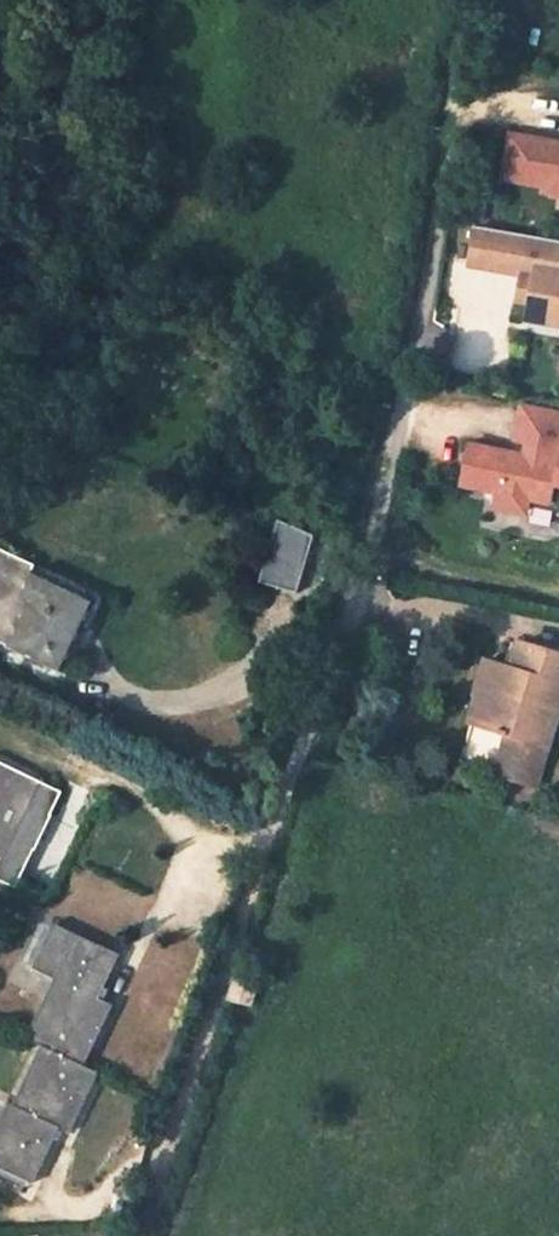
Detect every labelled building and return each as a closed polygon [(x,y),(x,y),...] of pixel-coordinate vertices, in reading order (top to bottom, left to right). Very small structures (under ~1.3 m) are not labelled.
[(514,133),(507,177),(547,185),(546,191),(558,193),(558,141),(514,133)] [(530,318),(558,324),(558,240),(479,226),(472,264),(538,275),(530,318)] [(471,443),(463,483),(501,491),(498,506),(526,512),(529,497),(553,502),(558,482),(558,483),(558,412),(526,405),(519,440),(530,443),(528,455),(471,443)] [(307,548),(279,540),(266,584),(296,592),(307,548)] [(30,571),(33,566),(1,551),(0,552),(0,640),(10,645),(31,602),(5,590),(17,565),(30,571)] [(30,571),(17,565),(5,590),(31,602),(10,645),(61,669),(94,601),(30,571)] [(522,642),(514,669),(489,661),(478,695),(482,696),(489,698),(480,725),(474,723),(462,762),(497,773),(503,752),(543,764),(558,716),(558,652),(522,642)] [(482,696),(474,723),(480,725),(489,698),(482,696)] [(497,773),(537,785),(543,764),(503,752),(497,773)] [(15,887),(62,791),(0,762),(0,880),(15,887)] [(34,967),(57,978),(29,1038),(43,1045),(15,1105),(11,1103),(0,1126),(0,1167),(35,1184),(61,1127),(72,1133),(100,1072),(85,1065),(114,1004),(100,997),(120,953),(55,923),(34,967)] [(251,1005),(257,983),(237,977),(230,999),(251,1005)]
